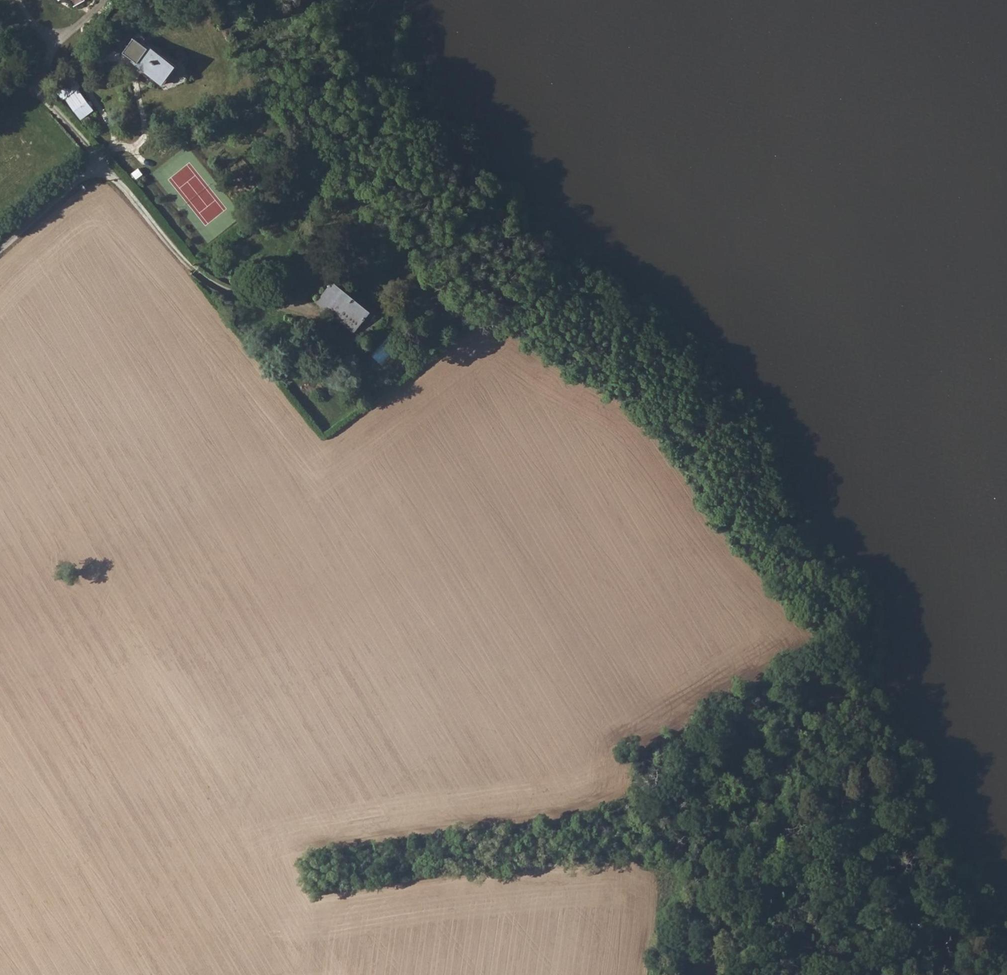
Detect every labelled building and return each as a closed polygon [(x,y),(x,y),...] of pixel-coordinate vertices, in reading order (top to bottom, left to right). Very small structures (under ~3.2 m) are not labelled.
[(175,67),(137,37),(123,55),(161,84),(175,67)] [(95,110),(72,81),(59,92),(82,121),(95,110)] [(373,313),(336,281),(317,302),(354,335),(373,313)]
